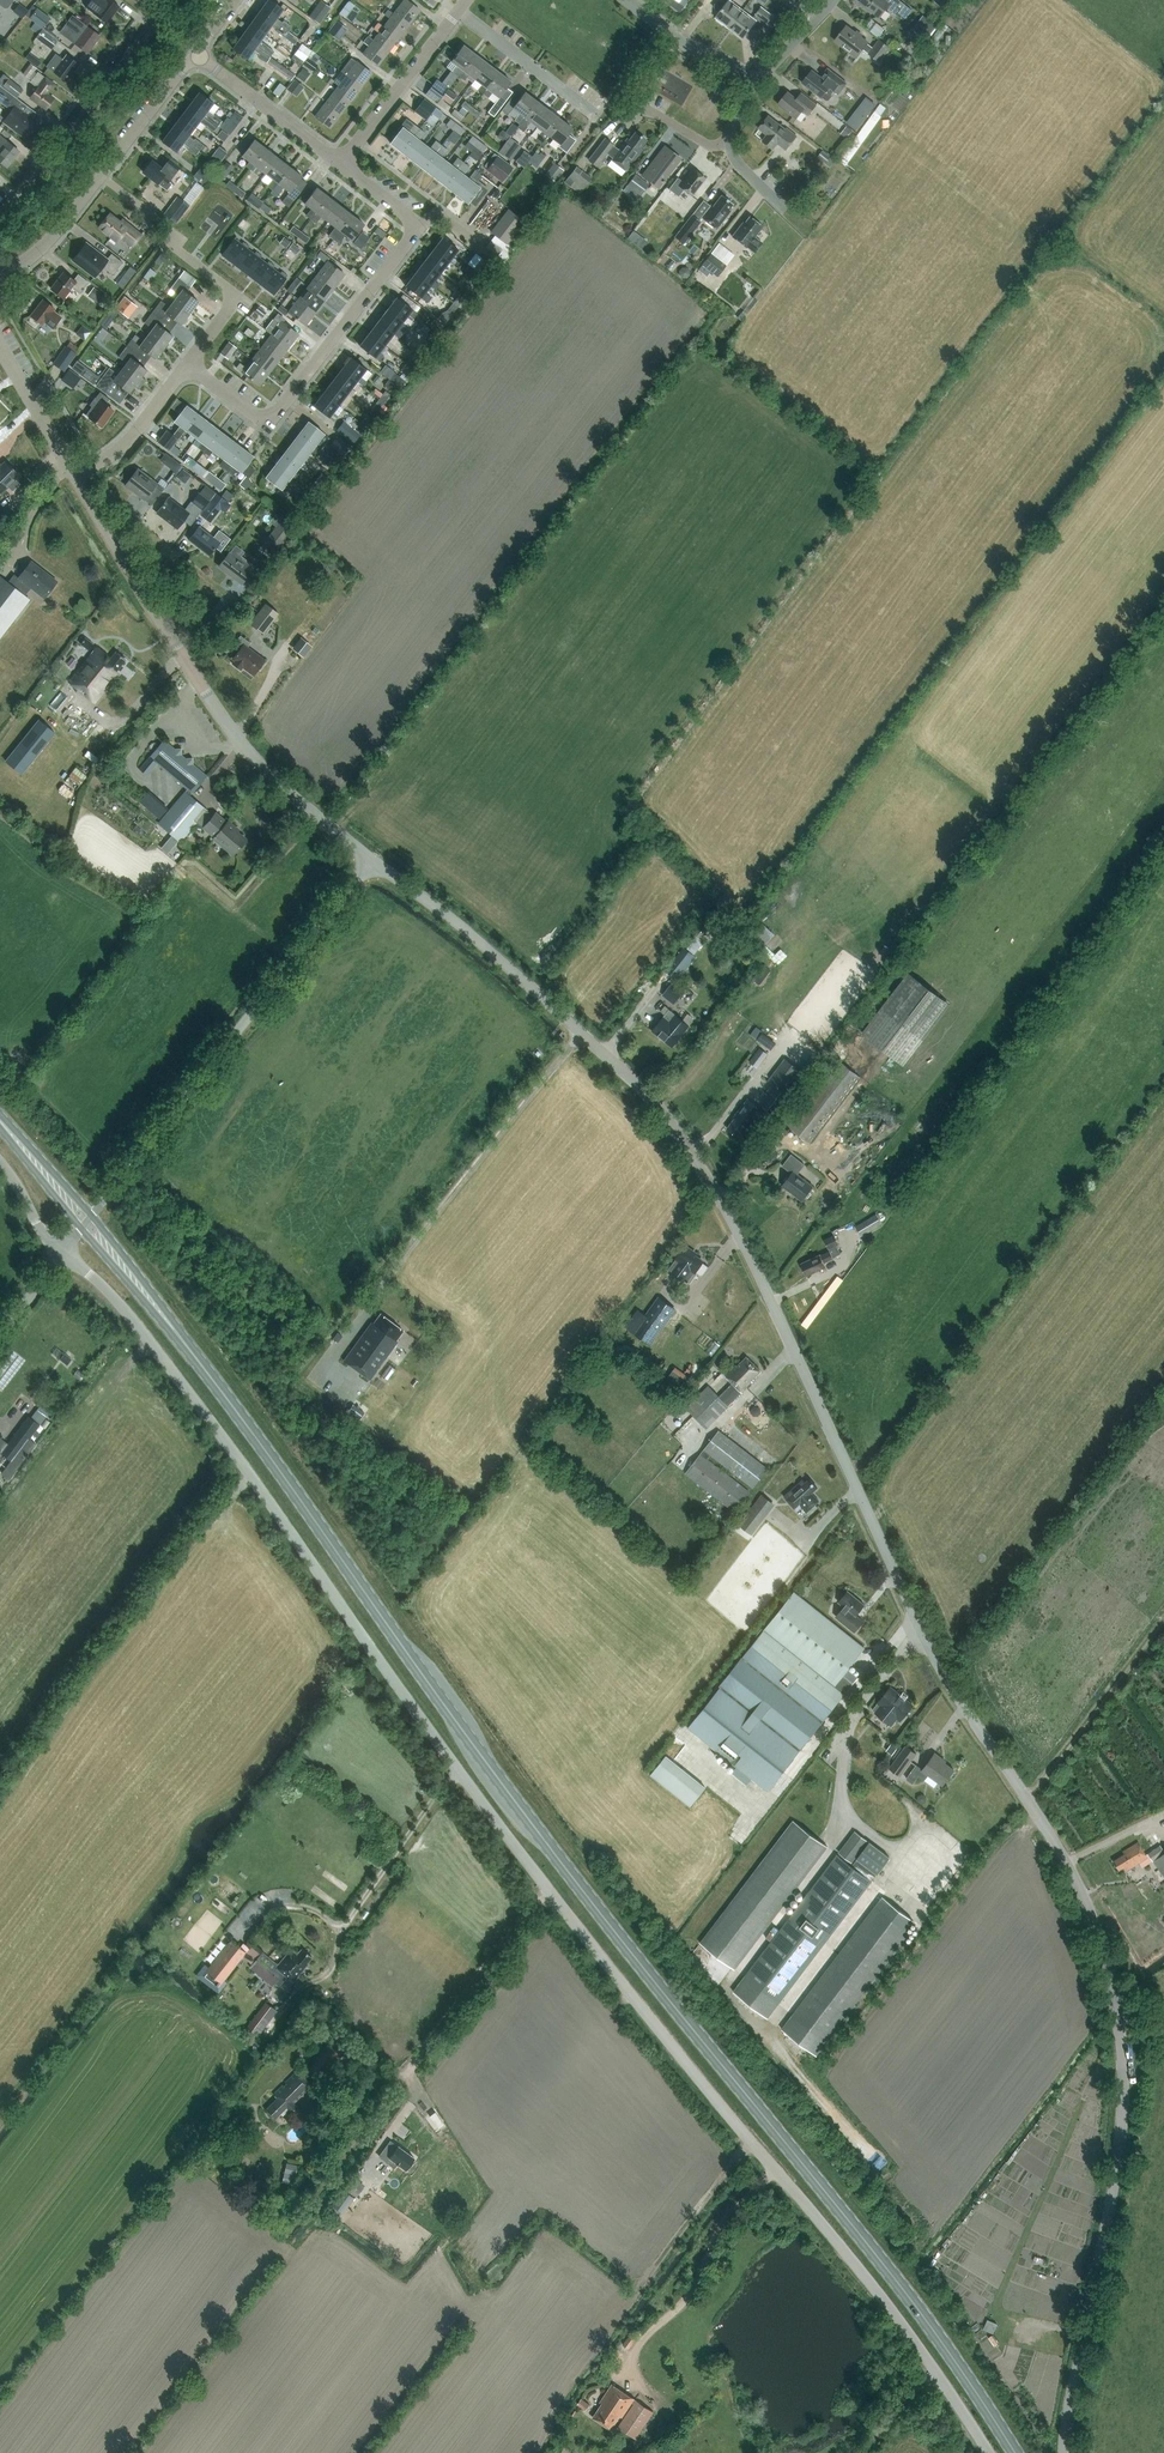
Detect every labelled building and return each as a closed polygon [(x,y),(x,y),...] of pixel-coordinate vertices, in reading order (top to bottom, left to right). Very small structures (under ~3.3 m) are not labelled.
[(7,9),(14,0),(0,0),(0,4),(7,9)] [(85,7),(107,23),(119,7),(110,0),(91,0),(85,7)] [(279,16),(283,9),(270,0),(268,0),(260,11),(280,26),(284,20),(279,16)] [(395,12),(410,24),(420,10),(407,0),(404,0),(395,12)] [(685,6),(677,0),(665,0),(680,12),(685,6)] [(714,5),(721,11),(716,17),(728,27),(742,9),(733,2),(734,0),(718,0),(714,5)] [(861,2),(880,16),(886,7),(897,16),(899,13),(906,18),(912,10),(899,0),(888,0),(888,1),(886,0),(862,0),(861,2)] [(13,11),(22,18),(28,11),(19,3),(13,11)] [(347,4),(340,13),(346,18),(353,9),(347,4)] [(753,17),(742,9),(728,27),(742,38),(747,32),(754,38),(766,22),(767,23),(772,16),(761,7),(753,17)] [(43,28),(50,19),(37,9),(30,18),(43,28)] [(400,37),(410,24),(395,12),(394,13),(388,9),(385,14),(390,18),(384,26),(400,37)] [(323,15),(315,10),(310,17),(318,23),(323,15)] [(280,26),(260,11),(251,24),(265,34),(271,25),(277,29),(280,26)] [(922,14),(911,31),(926,41),(937,24),(922,14)] [(74,17),(62,34),(75,43),(88,53),(100,36),(87,27),(74,17)] [(871,18),(865,26),(878,36),(884,28),(871,18)] [(292,26),(284,20),(280,26),(288,32),(292,26)] [(346,27),(337,20),(328,32),(337,39),(346,27)] [(62,32),(48,22),(44,29),(58,39),(62,32)] [(389,51),(400,37),(384,26),(378,22),(374,28),(379,32),(374,39),(389,51)] [(260,41),(265,34),(251,24),(242,36),(262,51),(266,45),(260,41)] [(288,32),(280,26),(277,29),(276,31),(294,44),(298,39),(288,32)] [(890,48),(880,40),(874,48),(868,43),(869,42),(846,26),(835,41),(857,57),(863,49),(869,53),(868,54),(880,62),(890,48)] [(36,38),(51,49),(58,40),(43,28),(36,38)] [(242,36),(233,49),(247,59),(254,50),(260,54),(262,51),(242,36)] [(363,53),(379,65),(389,51),(374,39),(373,40),(368,36),(363,42),(369,46),(363,53)] [(304,63),(312,51),(302,44),(293,55),(304,63)] [(275,51),(266,45),(262,51),(271,57),(271,56),(275,51)] [(458,76),(474,54),(463,45),(451,61),(457,66),(452,72),(458,76)] [(280,63),(271,57),(262,51),(260,54),(258,56),(276,69),(271,75),(278,80),(286,70),(279,65),(280,64),(279,64),(280,63)] [(486,63),(474,54),(458,76),(464,80),(468,75),(474,79),(486,63)] [(66,82),(79,65),(66,55),(63,60),(56,55),(47,67),(66,82)] [(37,57),(33,63),(38,66),(42,61),(37,57)] [(348,64),(353,67),(346,75),(361,87),(371,74),(352,59),(348,64)] [(295,63),(290,71),(294,75),(300,67),(295,63)] [(498,72),(486,63),(474,79),(481,84),(477,90),(482,93),(486,88),(498,72)] [(29,78),(32,80),(30,82),(38,88),(30,98),(46,109),(53,99),(46,94),(54,84),(45,77),(45,78),(38,73),(37,74),(34,72),(36,68),(30,64),(22,75),(28,79),(29,78)] [(847,83),(827,67),(820,77),(812,71),(813,71),(812,70),(803,83),(804,83),(822,97),(821,97),(826,101),(829,100),(832,96),(831,94),(833,91),(838,94),(847,83)] [(297,76),(302,80),(309,72),(303,68),(297,76)] [(498,72),(486,88),(482,93),(487,97),(491,92),(498,97),(487,112),(493,116),(511,93),(505,89),(510,82),(498,72)] [(342,81),(336,89),(351,100),(361,87),(346,75),(346,76),(341,73),(338,77),(342,81)] [(17,97),(23,89),(8,78),(2,86),(17,97)] [(286,89),(297,97),(304,86),(294,79),(286,89)] [(441,83),(437,87),(433,84),(424,95),(436,104),(444,94),(448,88),(441,83)] [(3,121),(24,137),(36,122),(23,112),(28,106),(0,86),(0,102),(0,103),(3,99),(14,107),(3,121)] [(444,94),(453,100),(457,95),(448,88),(444,94)] [(351,100),(336,89),(325,102),(341,114),(351,100)] [(525,117),(524,117),(536,101),(524,92),(518,99),(513,95),(501,110),(507,115),(513,108),(519,113),(514,120),(519,124),(525,117)] [(803,110),(809,115),(817,105),(802,93),(797,99),(788,92),(778,104),(797,118),(803,110)] [(207,111),(213,104),(199,93),(190,105),(210,121),(214,116),(207,111)] [(866,96),(859,105),(870,113),(876,105),(866,96)] [(434,107),(423,99),(416,108),(427,117),(434,107)] [(467,111),(468,112),(472,106),(464,101),(461,106),(462,107),(467,111)] [(548,110),(536,101),(524,117),(525,117),(519,124),(517,127),(524,131),(527,126),(526,126),(530,121),(536,126),(548,110)] [(332,125),(341,114),(325,102),(315,116),(326,125),(330,129),(332,125)] [(190,105),(181,117),(195,128),(200,121),(206,125),(210,121),(190,105)] [(481,113),(472,106),(468,112),(477,118),(481,113)] [(442,113),(435,107),(431,113),(438,119),(442,113)] [(548,135),(560,119),(548,110),(536,126),(543,131),(535,140),(541,145),(548,135)] [(872,127),(881,116),(876,112),(867,123),(872,127)] [(431,113),(425,120),(432,126),(438,119),(431,113)] [(221,121),(214,116),(210,121),(217,126),(218,125),(219,125),(221,121)] [(769,116),(759,128),(767,135),(763,140),(773,149),(778,142),(786,148),(785,149),(786,149),(797,136),(787,128),(786,129),(769,116)] [(195,128),(181,117),(171,129),(185,140),(191,144),(193,141),(187,137),(188,136),(195,128)] [(221,129),(221,130),(229,136),(238,124),(230,118),(225,124),(221,129)] [(457,124),(450,119),(446,124),(453,130),(457,124)] [(572,128),(560,119),(548,135),(559,143),(557,146),(566,152),(575,139),(568,134),(572,128)] [(217,126),(210,121),(206,125),(213,131),(217,126)] [(401,127),(390,143),(401,151),(419,128),(413,123),(407,132),(401,127)] [(464,130),(457,124),(453,130),(460,136),(464,130)] [(846,138),(853,130),(847,126),(841,134),(846,138)] [(425,132),(419,128),(401,151),(412,160),(424,144),(418,140),(425,132)] [(171,129),(162,141),(176,152),(181,145),(187,149),(191,144),(185,140),(171,129)] [(225,141),(229,136),(221,130),(218,134),(217,135),(225,141)] [(861,130),(840,158),(846,163),(867,135),(861,130)] [(646,140),(636,132),(629,140),(628,138),(619,150),(613,145),(614,145),(605,138),(589,160),(597,166),(607,153),(613,158),(612,159),(626,170),(642,149),(640,148),(646,140)] [(468,141),(475,147),(479,141),(472,136),(468,141)] [(19,150),(8,142),(7,142),(1,137),(0,138),(0,145),(3,147),(0,152),(0,161),(7,166),(19,150)] [(194,140),(193,141),(191,144),(199,150),(199,149),(203,145),(195,139),(194,140)] [(250,169),(254,165),(266,149),(254,139),(242,155),(249,161),(246,166),(250,169)] [(423,169),(435,153),(441,145),(435,140),(429,148),(424,144),(412,160),(423,169)] [(482,152),(486,147),(479,141),(475,147),(482,152)] [(516,148),(506,142),(499,152),(508,159),(516,148)] [(199,150),(191,144),(187,149),(195,155),(195,154),(199,150)] [(219,145),(211,154),(220,161),(227,152),(219,145)] [(441,158),(447,149),(441,145),(435,153),(423,169),(434,177),(446,162),(441,158)] [(665,147),(643,175),(659,187),(663,181),(665,183),(666,181),(665,180),(669,174),(668,174),(680,158),(665,147)] [(266,149),(254,165),(250,169),(255,173),(259,168),(266,174),(278,158),(266,149)] [(520,155),(528,161),(532,156),(524,150),(520,155)] [(831,158),(822,150),(817,156),(826,164),(831,158)] [(497,155),(494,153),(484,165),(487,168),(485,170),(501,182),(513,167),(497,154),(497,155)] [(537,167),(540,162),(532,156),(528,161),(537,167)] [(451,165),(446,162),(434,177),(445,186),(463,162),(457,157),(451,165)] [(290,167),(278,158),(266,174),(272,179),(267,185),(272,190),(277,183),(290,167)] [(151,161),(143,172),(166,190),(172,183),(168,181),(179,168),(169,160),(162,169),(151,161)] [(233,167),(226,161),(217,173),(224,179),(233,167)] [(470,167),(463,162),(445,186),(456,194),(468,179),(464,175),(470,167)] [(564,169),(554,162),(546,174),(548,176),(539,188),(546,194),(556,182),(555,181),(564,169)] [(579,193),(592,178),(576,166),(564,181),(579,193)] [(212,176),(200,167),(193,176),(205,186),(212,176)] [(290,167),(277,183),(272,190),(270,192),(276,197),(284,187),(289,192),(287,195),(293,200),(306,183),(300,178),(302,176),(290,167)] [(678,177),(669,189),(679,196),(684,189),(691,195),(705,177),(694,169),(683,182),(678,177)] [(648,184),(635,174),(627,185),(640,195),(648,184)] [(476,204),(488,189),(477,181),(475,184),(468,179),(456,194),(468,203),(469,201),(473,205),(476,204)] [(225,185),(233,192),(237,186),(229,180),(225,185)] [(196,181),(183,198),(192,204),(204,187),(196,181)] [(245,192),(237,186),(233,192),(241,198),(245,192)] [(316,187),(304,203),(311,209),(306,215),(311,219),(316,212),(328,196),(316,187)] [(493,195),(497,199),(502,193),(497,189),(493,195)] [(260,207),(259,207),(263,202),(251,193),(246,199),(258,209),(260,207)] [(733,203),(722,195),(713,206),(711,204),(702,217),(717,229),(731,210),(729,209),(733,203)] [(163,213),(176,223),(189,206),(176,196),(163,213)] [(316,212),(311,219),(316,223),(321,216),(328,221),(340,206),(328,196),(316,212)] [(271,208),(263,202),(259,207),(260,207),(267,213),(271,208)] [(340,206),(328,221),(335,227),(329,235),(333,239),(339,230),(352,215),(340,206)] [(596,211),(601,215),(604,210),(599,206),(596,211)] [(510,210),(505,216),(520,228),(525,222),(510,210)] [(121,237),(132,246),(140,235),(125,223),(123,226),(108,214),(98,227),(117,242),(121,237)] [(675,237),(683,244),(701,221),(693,214),(675,237)] [(339,230),(333,239),(339,243),(345,235),(351,240),(359,231),(364,224),(352,215),(339,230)] [(505,216),(501,222),(516,234),(520,228),(505,216)] [(762,242),(755,237),(763,226),(750,216),(745,223),(743,222),(732,236),(747,247),(755,252),(762,242)] [(511,239),(516,234),(501,222),(496,228),(511,239)] [(289,230),(297,236),(301,231),(293,225),(289,230)] [(507,245),(511,239),(496,228),(492,233),(507,245)] [(156,246),(163,237),(153,230),(147,238),(156,246)] [(634,230),(628,238),(635,243),(641,235),(634,230)] [(301,231),(297,236),(305,243),(309,238),(301,231)] [(362,232),(353,243),(361,249),(370,237),(362,232)] [(284,237),(280,242),(287,247),(291,242),(284,237)] [(246,247),(248,245),(242,241),(240,243),(234,238),(221,254),(233,263),(246,247)] [(433,249),(450,261),(449,262),(453,264),(457,259),(453,256),(458,250),(443,238),(433,249)] [(292,243),(288,249),(296,255),(300,249),(292,243)] [(86,244),(73,260),(94,276),(102,267),(112,275),(122,262),(111,254),(107,260),(86,244)] [(496,254),(486,246),(481,252),(491,260),(496,254)] [(233,263),(246,273),(259,257),(261,255),(255,251),(253,253),(246,247),(233,263)] [(440,274),(449,262),(450,261),(433,249),(424,262),(440,274)] [(166,256),(162,252),(155,261),(160,265),(166,256)] [(726,265),(711,253),(698,270),(706,276),(709,271),(717,277),(726,265)] [(273,265),(268,261),(266,263),(259,257),(246,273),(259,283),(272,267),(273,265)] [(484,259),(476,269),(478,271),(482,275),(490,264),(484,259)] [(327,261),(317,274),(334,287),(344,274),(327,261)] [(434,281),(440,274),(424,262),(414,274),(430,286),(431,286),(434,288),(438,283),(434,281)] [(129,266),(125,272),(131,277),(136,271),(129,266)] [(279,272),(272,267),(259,283),(272,293),(286,275),(280,271),(279,272)] [(478,271),(471,279),(476,283),(482,275),(478,271)] [(63,272),(51,289),(63,298),(72,287),(80,293),(88,283),(78,275),(74,281),(63,272)] [(313,279),(308,286),(324,299),(334,287),(317,274),(313,279)] [(414,274),(405,286),(421,298),(422,297),(429,303),(433,298),(425,293),(430,286),(414,274)] [(190,286),(178,277),(169,288),(178,295),(173,301),(189,312),(197,301),(185,292),(190,286)] [(470,291),(476,283),(471,279),(465,287),(470,291)] [(315,311),(324,299),(308,286),(298,298),(315,311)] [(94,288),(88,296),(99,304),(105,297),(94,288)] [(459,295),(453,302),(458,306),(464,298),(459,295)] [(115,307),(128,318),(137,306),(124,296),(115,307)] [(396,297),(387,309),(403,322),(413,329),(418,322),(413,318),(417,313),(396,297)] [(305,324),(315,311),(298,298),(288,311),(305,324)] [(42,300),(30,315),(43,325),(44,322),(52,329),(61,317),(54,310),(55,309),(42,300)] [(178,322),(180,324),(189,312),(173,301),(169,306),(161,300),(152,312),(173,328),(178,322)] [(453,302),(447,310),(452,314),(458,306),(453,302)] [(277,309),(285,315),(288,311),(280,305),(277,309)] [(258,306),(254,311),(262,317),(266,311),(258,306)] [(106,329),(118,312),(112,307),(100,324),(106,329)] [(397,329),(403,322),(387,309),(378,321),(394,334),(399,338),(403,333),(397,329)] [(152,312),(144,323),(152,328),(147,334),(163,346),(171,335),(169,334),(173,328),(152,312)] [(430,324),(439,331),(444,325),(434,318),(430,324)] [(280,321),(271,334),(288,346),(297,334),(280,321)] [(378,321),(368,334),(384,346),(385,345),(389,349),(393,343),(389,340),(394,334),(378,321)] [(244,333),(250,337),(254,332),(248,327),(244,333)] [(437,334),(432,330),(426,338),(431,342),(437,334)] [(238,331),(234,337),(240,341),(244,335),(238,331)] [(154,358),(163,346),(147,334),(143,340),(135,334),(127,346),(147,361),(151,355),(154,358)] [(278,359),(288,346),(271,334),(261,346),(278,359)] [(380,361),(383,356),(379,353),(384,346),(368,334),(359,345),(375,358),(376,357),(380,361)] [(424,350),(431,342),(426,338),(419,346),(424,350)] [(64,372),(77,353),(75,352),(78,347),(70,341),(66,346),(65,345),(52,363),(64,372)] [(220,352),(228,358),(236,347),(229,341),(220,352)] [(142,366),(147,361),(127,346),(118,357),(126,362),(122,368),(142,384),(146,380),(141,376),(146,369),(142,366)] [(261,346),(251,360),(268,373),(278,359),(261,346)] [(413,354),(407,362),(412,366),(418,358),(413,354)] [(361,376),(367,369),(351,357),(341,369),(357,381),(364,386),(367,381),(361,376)] [(259,384),(268,373),(251,360),(246,366),(240,362),(236,366),(259,384)] [(407,362),(401,370),(406,374),(412,366),(407,362)] [(386,365),(380,372),(389,379),(401,387),(405,381),(394,373),(394,371),(386,365)] [(69,368),(61,380),(73,389),(81,377),(69,368)] [(142,384),(122,368),(117,374),(109,368),(96,385),(119,402),(117,400),(125,389),(129,392),(134,386),(139,389),(142,384)] [(332,381),(348,393),(351,396),(355,391),(352,388),(357,381),(341,369),(332,381)] [(389,379),(385,385),(396,393),(401,387),(389,379)] [(348,393),(332,381),(322,393),(338,406),(348,393)] [(385,402),(391,394),(386,390),(380,398),(385,402)] [(95,398),(89,405),(92,407),(86,415),(101,427),(113,411),(106,405),(110,400),(100,393),(95,398)] [(333,412),(338,406),(322,393),(313,406),(334,421),(338,416),(333,412)] [(180,425),(173,434),(178,439),(185,430),(197,414),(186,405),(178,398),(171,407),(179,414),(174,421),(180,425)] [(378,410),(385,402),(380,398),(374,406),(378,410)] [(185,430),(196,438),(208,423),(197,414),(185,430)] [(372,418),(367,414),(361,422),(366,426),(372,418)] [(343,421),(336,430),(354,443),(355,441),(359,436),(360,434),(355,430),(343,421)] [(324,434),(308,422),(300,433),(315,445),(321,449),(326,443),(320,439),(324,434)] [(360,434),(366,426),(361,422),(355,430),(360,434)] [(219,431),(208,423),(196,438),(202,442),(198,447),(203,451),(207,447),(219,431)] [(219,431),(207,447),(203,451),(210,456),(213,451),(218,455),(230,440),(219,431)] [(169,451),(173,445),(178,439),(173,434),(171,436),(166,432),(158,443),(169,451)] [(300,433),(291,444),(307,456),(311,450),(317,455),(321,449),(315,445),(300,433)] [(339,463),(344,455),(350,447),(337,436),(330,445),(338,452),(333,458),(339,463)] [(241,448),(230,440),(218,455),(224,459),(219,465),(225,470),(229,464),(241,448)] [(307,456),(291,444),(283,455),(298,467),(299,467),(304,471),(309,465),(303,461),(307,456)] [(176,457),(181,451),(173,445),(169,451),(176,457)] [(241,448),(229,464),(225,470),(232,475),(236,469),(248,478),(254,469),(247,464),(253,457),(241,448)] [(275,466),(290,478),(298,467),(283,455),(275,466)] [(191,468),(195,462),(188,457),(184,462),(191,468)] [(333,469),(339,463),(333,458),(328,465),(333,469)] [(177,461),(171,469),(176,473),(182,465),(177,461)] [(1,493),(3,491),(8,486),(13,491),(20,484),(15,479),(19,475),(6,462),(1,467),(0,466),(0,492),(1,493)] [(203,468),(195,462),(191,468),(199,473),(203,468)] [(291,487),(295,482),(290,478),(275,466),(270,473),(267,471),(263,476),(266,478),(265,478),(266,479),(267,478),(281,490),(282,489),(285,492),(290,486),(291,487)] [(145,500),(150,494),(156,499),(164,488),(158,483),(156,485),(136,471),(125,485),(145,500)] [(322,473),(316,481),(322,485),(328,477),(322,473)] [(206,480),(213,485),(217,479),(211,474),(206,480)] [(225,485),(217,479),(213,485),(221,491),(225,485)] [(316,481),(311,487),(317,491),(322,485),(316,481)] [(222,496),(229,501),(234,495),(227,489),(222,496)] [(198,492),(191,502),(184,510),(169,498),(158,513),(178,528),(185,518),(192,523),(209,501),(198,492)] [(210,522),(220,509),(224,512),(231,504),(216,492),(200,514),(210,522)] [(305,507),(311,500),(305,495),(300,503),(305,507)] [(280,520),(266,540),(279,549),(293,530),(280,520)] [(209,556),(219,542),(199,527),(189,540),(209,556)] [(229,554),(228,553),(219,566),(242,583),(251,570),(238,560),(244,551),(235,545),(229,554)] [(30,601),(25,597),(32,588),(45,598),(57,582),(32,562),(19,578),(14,575),(8,583),(0,577),(0,639),(30,601)] [(279,613),(266,603),(251,623),(264,632),(279,613)] [(248,646),(251,643),(241,635),(235,644),(241,648),(234,659),(235,660),(233,663),(242,669),(244,666),(255,674),(265,659),(248,646)] [(289,649),(301,657),(310,645),(299,636),(289,649)] [(94,644),(85,637),(80,643),(88,650),(94,644)] [(118,673),(116,671),(125,660),(116,652),(111,658),(97,647),(68,682),(94,703),(118,673)] [(64,718),(75,706),(60,693),(50,705),(64,718)] [(5,760),(22,774),(56,733),(39,719),(5,760)] [(187,758),(183,755),(181,748),(175,748),(165,739),(140,768),(148,774),(157,763),(187,789),(160,822),(173,833),(180,839),(181,840),(198,821),(215,836),(214,837),(233,853),(246,839),(234,828),(235,827),(228,821),(224,825),(207,810),(207,809),(190,795),(192,792),(193,793),(208,775),(195,764),(193,759),(187,758)] [(75,766),(68,774),(77,783),(85,775),(75,766)] [(173,833),(161,848),(167,853),(180,839),(173,833)] [(748,933),(761,946),(774,933),(761,920),(748,933)] [(695,935),(693,933),(683,946),(684,947),(666,970),(678,980),(696,956),(692,953),(710,931),(702,925),(695,935)] [(901,971),(860,1035),(905,1064),(943,1006),(947,1009),(951,1003),(901,971)] [(662,995),(674,1004),(686,988),(675,979),(662,995)] [(669,1009),(665,1015),(667,1017),(666,1019),(663,1017),(652,1030),(672,1046),(689,1026),(669,1009)] [(762,1032),(757,1039),(771,1050),(776,1042),(762,1032)] [(758,1067),(767,1053),(757,1046),(748,1061),(758,1067)] [(767,1081),(777,1088),(764,1106),(776,1115),(791,1095),(789,1094),(805,1073),(785,1058),(767,1081)] [(860,1076),(841,1061),(801,1113),(797,1110),(786,1124),(809,1142),(860,1076)] [(806,1164),(792,1153),(783,1165),(792,1172),(783,1185),(803,1200),(814,1186),(798,1173),(806,1164)] [(862,1235),(882,1223),(876,1213),(856,1225),(862,1235)] [(826,1266),(824,1262),(834,1257),(834,1256),(842,1252),(838,1243),(839,1243),(835,1234),(825,1239),(831,1250),(821,1254),(821,1253),(810,1258),(811,1259),(802,1263),(807,1274),(815,1270),(816,1271),(826,1266)] [(674,1271),(673,1271),(684,1279),(684,1278),(687,1281),(695,1271),(703,1261),(691,1253),(693,1251),(686,1245),(677,1258),(670,1268),(674,1271)] [(659,1296),(655,1302),(641,1322),(635,1331),(651,1342),(665,1322),(676,1308),(659,1296)] [(356,1344),(344,1360),(353,1367),(354,1366),(361,1372),(361,1373),(370,1379),(398,1341),(396,1340),(403,1330),(381,1313),(373,1323),(371,1322),(362,1335),(356,1344)] [(708,1386),(685,1409),(705,1429),(727,1406),(742,1392),(752,1381),(750,1380),(759,1371),(746,1358),(737,1367),(735,1365),(724,1376),(732,1383),(718,1397),(714,1393),(708,1386)] [(674,1365),(668,1373),(682,1384),(688,1376),(674,1365)] [(31,1414),(42,1421),(47,1412),(37,1405),(31,1414)] [(751,1409),(751,1413),(754,1416),(758,1416),(760,1413),(760,1409),(758,1406),(754,1406),(751,1409)] [(359,1408),(354,1414),(360,1418),(364,1412),(359,1408)] [(8,1443),(1,1451),(13,1461),(3,1474),(9,1478),(35,1442),(29,1438),(40,1424),(28,1415),(8,1443)] [(733,1511),(748,1492),(707,1460),(710,1456),(752,1488),(767,1469),(718,1431),(685,1473),(733,1511)] [(811,1492),(817,1487),(809,1478),(805,1482),(802,1479),(783,1496),(796,1510),(801,1506),(806,1512),(818,1501),(811,1492)] [(775,1504),(761,1494),(738,1524),(752,1534),(775,1504)] [(848,1591),(840,1601),(846,1606),(840,1614),(845,1618),(844,1620),(856,1630),(864,1620),(856,1614),(865,1604),(848,1591)] [(720,1687),(689,1726),(768,1790),(855,1683),(844,1674),(865,1646),(795,1593),(796,1593),(795,1593),(722,1688),(720,1687)] [(891,1725),(897,1717),(900,1720),(913,1704),(891,1687),(873,1709),(875,1711),(875,1712),(891,1725)] [(886,1751),(892,1755),(897,1748),(891,1743),(886,1751)] [(889,1767),(901,1776),(917,1754),(905,1745),(905,1746),(889,1767)] [(955,1769),(942,1759),(942,1758),(935,1752),(923,1769),(917,1765),(907,1778),(914,1782),(919,1775),(926,1779),(930,1773),(944,1783),(955,1769)] [(688,1805),(704,1786),(663,1753),(648,1773),(688,1805)] [(747,1785),(753,1777),(738,1765),(732,1773),(747,1785)] [(928,1811),(933,1815),(937,1810),(932,1806),(928,1811)] [(735,1969),(828,1847),(793,1821),(700,1943),(735,1969)] [(852,1862),(868,1841),(855,1830),(838,1852),(852,1862)] [(1160,1844),(1152,1849),(1146,1840),(1140,1844),(1139,1841),(1123,1850),(1125,1854),(1114,1860),(1119,1869),(1124,1867),(1126,1870),(1148,1857),(1151,1862),(1154,1860),(1163,1875),(1163,1850),(1160,1844)] [(889,1857),(869,1842),(852,1865),(837,1854),(733,1992),(768,2018),(872,1880),(889,1857)] [(913,1919),(882,1896),(782,2029),(817,2055),(910,1932),(906,1929),(913,1919)] [(217,1973),(211,1980),(219,1986),(243,1956),(246,1951),(231,1939),(209,1966),(217,1973)] [(246,1951),(243,1956),(252,1964),(262,1953),(252,1944),(246,1951)] [(278,1965),(263,1952),(262,1953),(252,1964),(250,1966),(272,1985),(283,1972),(293,1981),(308,1963),(307,1962),(312,1956),(302,1948),(297,1954),(291,1949),(278,1965)] [(261,2001),(247,2030),(260,2036),(273,2007),(261,2001)] [(310,2067),(318,2075),(342,2049),(334,2042),(310,2067)] [(274,2094),(277,2097),(267,2108),(268,2110),(267,2112),(268,2114),(270,2116),(272,2116),(274,2116),(276,2117),(281,2112),(284,2114),(289,2108),(292,2110),(297,2105),(294,2102),(310,2085),(296,2071),(274,2094)] [(386,2146),(393,2151),(389,2157),(406,2169),(415,2156),(398,2144),(398,2145),(390,2140),(386,2146)] [(296,2184),(298,2175),(295,2174),(284,2172),(282,2181),(296,2184)] [(353,2176),(345,2188),(356,2196),(365,2184),(353,2176)] [(343,2213),(354,2198),(343,2189),(331,2204),(343,2213)] [(991,2275),(1003,2279),(1011,2250),(1002,2248),(996,2268),(994,2267),(991,2275)] [(993,2331),(996,2324),(987,2321),(984,2327),(993,2331)] [(630,2334),(623,2344),(629,2348),(636,2338),(630,2334)] [(622,2417),(633,2402),(635,2403),(637,2400),(612,2384),(600,2402),(602,2403),(593,2417),(611,2429),(620,2415),(622,2417)] [(586,2410),(590,2404),(581,2398),(577,2404),(586,2410)] [(618,2427),(635,2438),(653,2412),(637,2400),(635,2403),(618,2427)]
